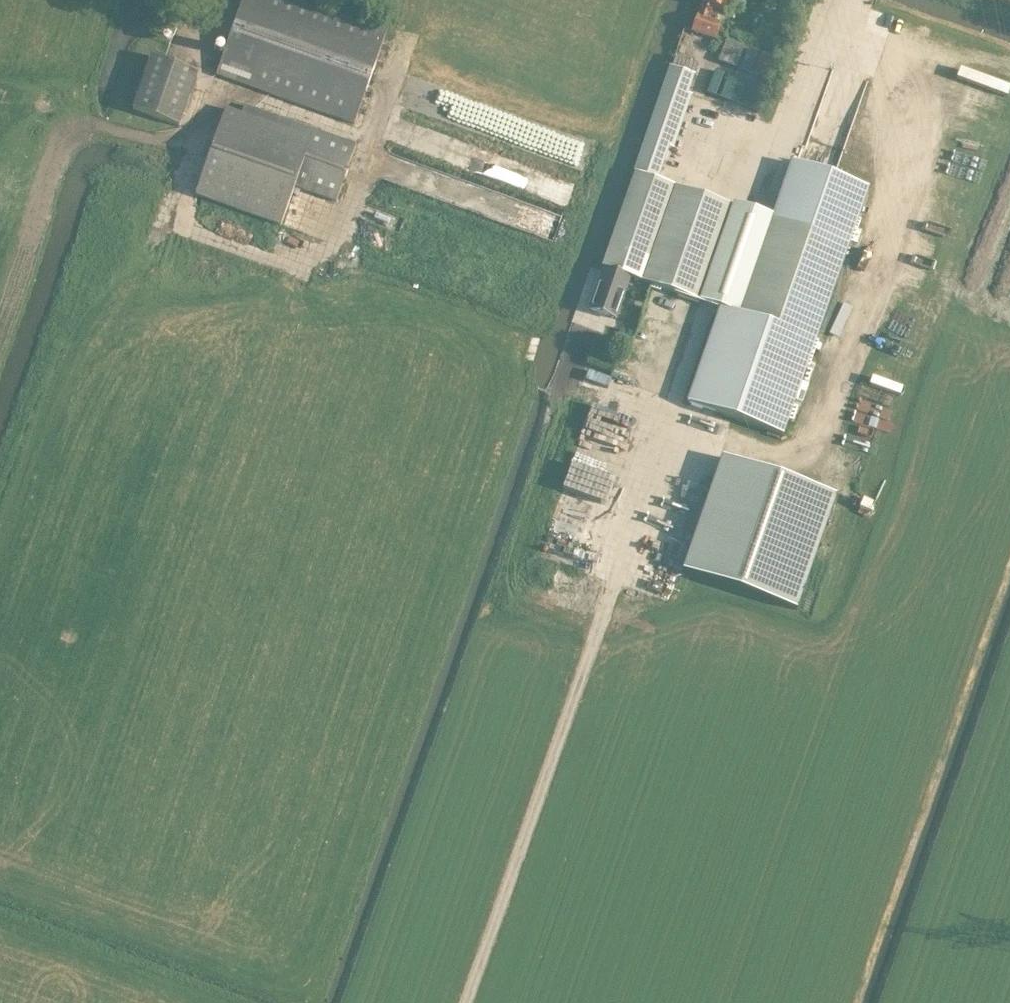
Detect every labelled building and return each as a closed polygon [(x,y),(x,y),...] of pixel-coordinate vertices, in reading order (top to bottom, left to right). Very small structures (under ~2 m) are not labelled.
[(216,73),(353,122),(385,29),(304,0),(241,0),(216,73)] [(714,37),(720,20),(710,16),(714,5),(724,9),(727,0),(700,0),(690,29),(714,37)] [(749,58),(764,63),(767,53),(752,49),(749,58)] [(132,107),(178,123),(196,70),(150,54),(132,107)] [(758,102),(762,87),(738,81),(734,96),(758,102)] [(664,83),(633,170),(656,178),(686,91),(664,83)] [(194,192),(280,223),(294,185),(335,199),(356,142),(244,102),(241,111),(225,105),(194,192)] [(814,338),(849,238),(853,226),(867,186),(833,174),(832,174),(795,161),(794,161),(791,160),(772,214),(738,312),(814,338)] [(673,183),(656,178),(633,170),(601,264),(600,264),(600,265),(602,266),(629,275),(640,279),(673,183)] [(640,279),(698,299),(731,204),(723,201),(673,183),(640,279)] [(369,203),(404,214),(408,201),(373,189),(369,203)] [(588,307),(615,316),(629,275),(602,266),(588,307)] [(781,433),(794,397),(797,387),(812,346),(814,339),(814,338),(738,312),(719,305),(719,306),(686,400),(781,433)] [(870,382),(849,405),(860,416),(882,393),(870,382)] [(584,433),(580,444),(605,455),(610,444),(584,433)] [(721,454),(682,568),(703,575),(794,607),(834,493),(721,454)] [(607,484),(595,495),(602,503),(614,492),(607,484)] [(684,548),(680,547),(685,530),(674,527),(659,580),(674,584),(684,548)]
